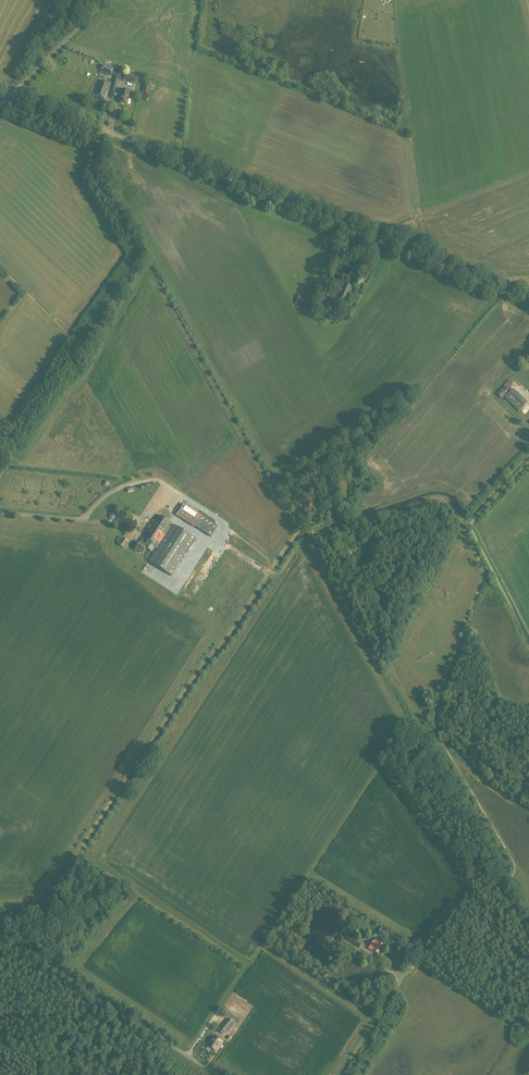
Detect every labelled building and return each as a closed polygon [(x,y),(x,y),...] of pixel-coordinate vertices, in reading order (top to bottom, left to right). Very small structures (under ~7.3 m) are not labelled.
[(111,75),(114,69),(103,65),(101,71),(111,75)] [(136,84),(138,77),(125,74),(123,81),(136,84)] [(107,91),(110,85),(101,81),(98,88),(99,88),(96,95),(104,98),(107,91)] [(150,86),(151,83),(147,82),(146,85),(144,85),(143,92),(149,94),(151,86),(150,86)] [(127,105),(130,92),(121,90),(119,97),(120,97),(119,103),(120,103),(121,104),(123,105),(124,104),(127,105)] [(350,295),(353,288),(343,284),(340,292),(340,291),(336,300),(347,305),(351,296),(350,295)] [(303,307),(307,298),(299,294),(295,304),(303,307)] [(316,313),(321,304),(315,301),(311,310),(316,313)] [(502,399),(510,391),(509,391),(514,386),(509,381),(504,385),(505,386),(496,393),(502,399)] [(519,412),(528,403),(514,388),(505,397),(519,412)] [(175,515),(195,527),(202,516),(183,503),(175,515)] [(170,528),(169,527),(172,523),(160,515),(143,541),(141,540),(135,549),(139,552),(139,551),(143,553),(147,548),(152,552),(155,547),(157,548),(149,561),(172,576),(196,539),(173,524),(170,528)] [(214,524),(207,535),(211,538),(218,527),(214,524)] [(124,548),(128,542),(123,537),(118,544),(124,548)] [(383,937),(388,929),(381,926),(377,933),(383,937)] [(359,948),(363,943),(353,937),(350,942),(359,948)] [(379,953),(384,944),(375,938),(369,947),(379,953)] [(224,1035),(234,1022),(228,1018),(218,1030),(224,1035)] [(216,1051),(223,1041),(214,1036),(208,1045),(216,1051)]
